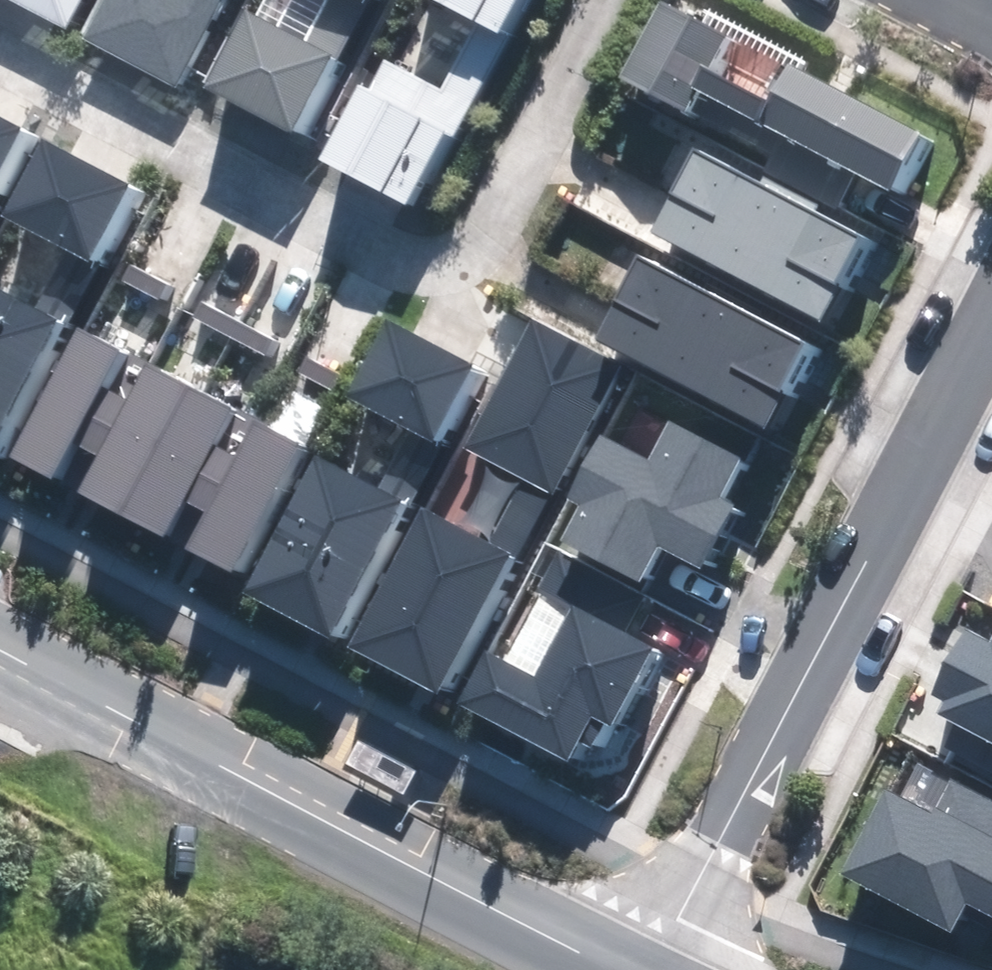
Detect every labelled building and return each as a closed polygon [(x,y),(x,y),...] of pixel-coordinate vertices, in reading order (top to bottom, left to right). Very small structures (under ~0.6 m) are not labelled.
[(64,21),(75,0),(23,0),(64,21)] [(88,37),(172,81),(215,0),(108,0),(88,37)] [(208,86),(292,130),(361,0),(325,0),(304,41),(248,12),(208,86)] [(322,155),(409,201),(515,0),(438,0),(478,21),(443,88),(387,58),(369,92),(358,86),(322,155)] [(724,34),(660,2),(621,80),(686,112),(696,92),(889,189),(918,131),(787,65),(771,97),(708,65),(724,34)] [(0,120),(0,171),(21,132),(0,120)] [(129,188),(41,142),(1,215),(89,262),(129,188)] [(863,235),(693,150),(650,235),(820,320),(863,235)] [(638,260),(597,341),(766,427),(807,345),(638,260)] [(0,294),(0,423),(54,323),(0,294)] [(476,363),(390,317),(348,395),(410,428),(377,489),(315,456),(243,590),(329,636),(476,363)] [(347,649),(431,694),(543,486),(549,490),(616,367),(525,318),(457,445),(523,481),(489,545),(422,510),(347,649)] [(124,353),(77,328),(9,455),(56,480),(75,444),(106,387),(124,353)] [(230,410),(147,366),(129,400),(98,457),(79,491),(162,536),(181,500),(211,444),(230,410)] [(129,400),(106,387),(75,444),(98,457),(129,400)] [(305,446),(253,419),(233,456),(203,512),(184,547),(235,575),(305,446)] [(604,438),(569,501),(579,507),(563,537),(640,578),(656,548),(696,569),(730,506),(715,498),(736,457),(670,422),(648,462),(604,438)] [(233,456),(211,444),(181,500),(203,512),(233,456)] [(650,649),(573,608),(535,679),(487,653),(459,703),(565,760),(591,711),(611,721),(650,649)] [(988,644),(967,634),(935,695),(947,701),(939,716),(991,743),(991,636),(988,644)] [(445,785),(389,757),(374,786),(430,815),(445,785)] [(951,779),(932,815),(883,789),(840,870),(950,928),(965,901),(991,915),(991,800),(951,779)]
